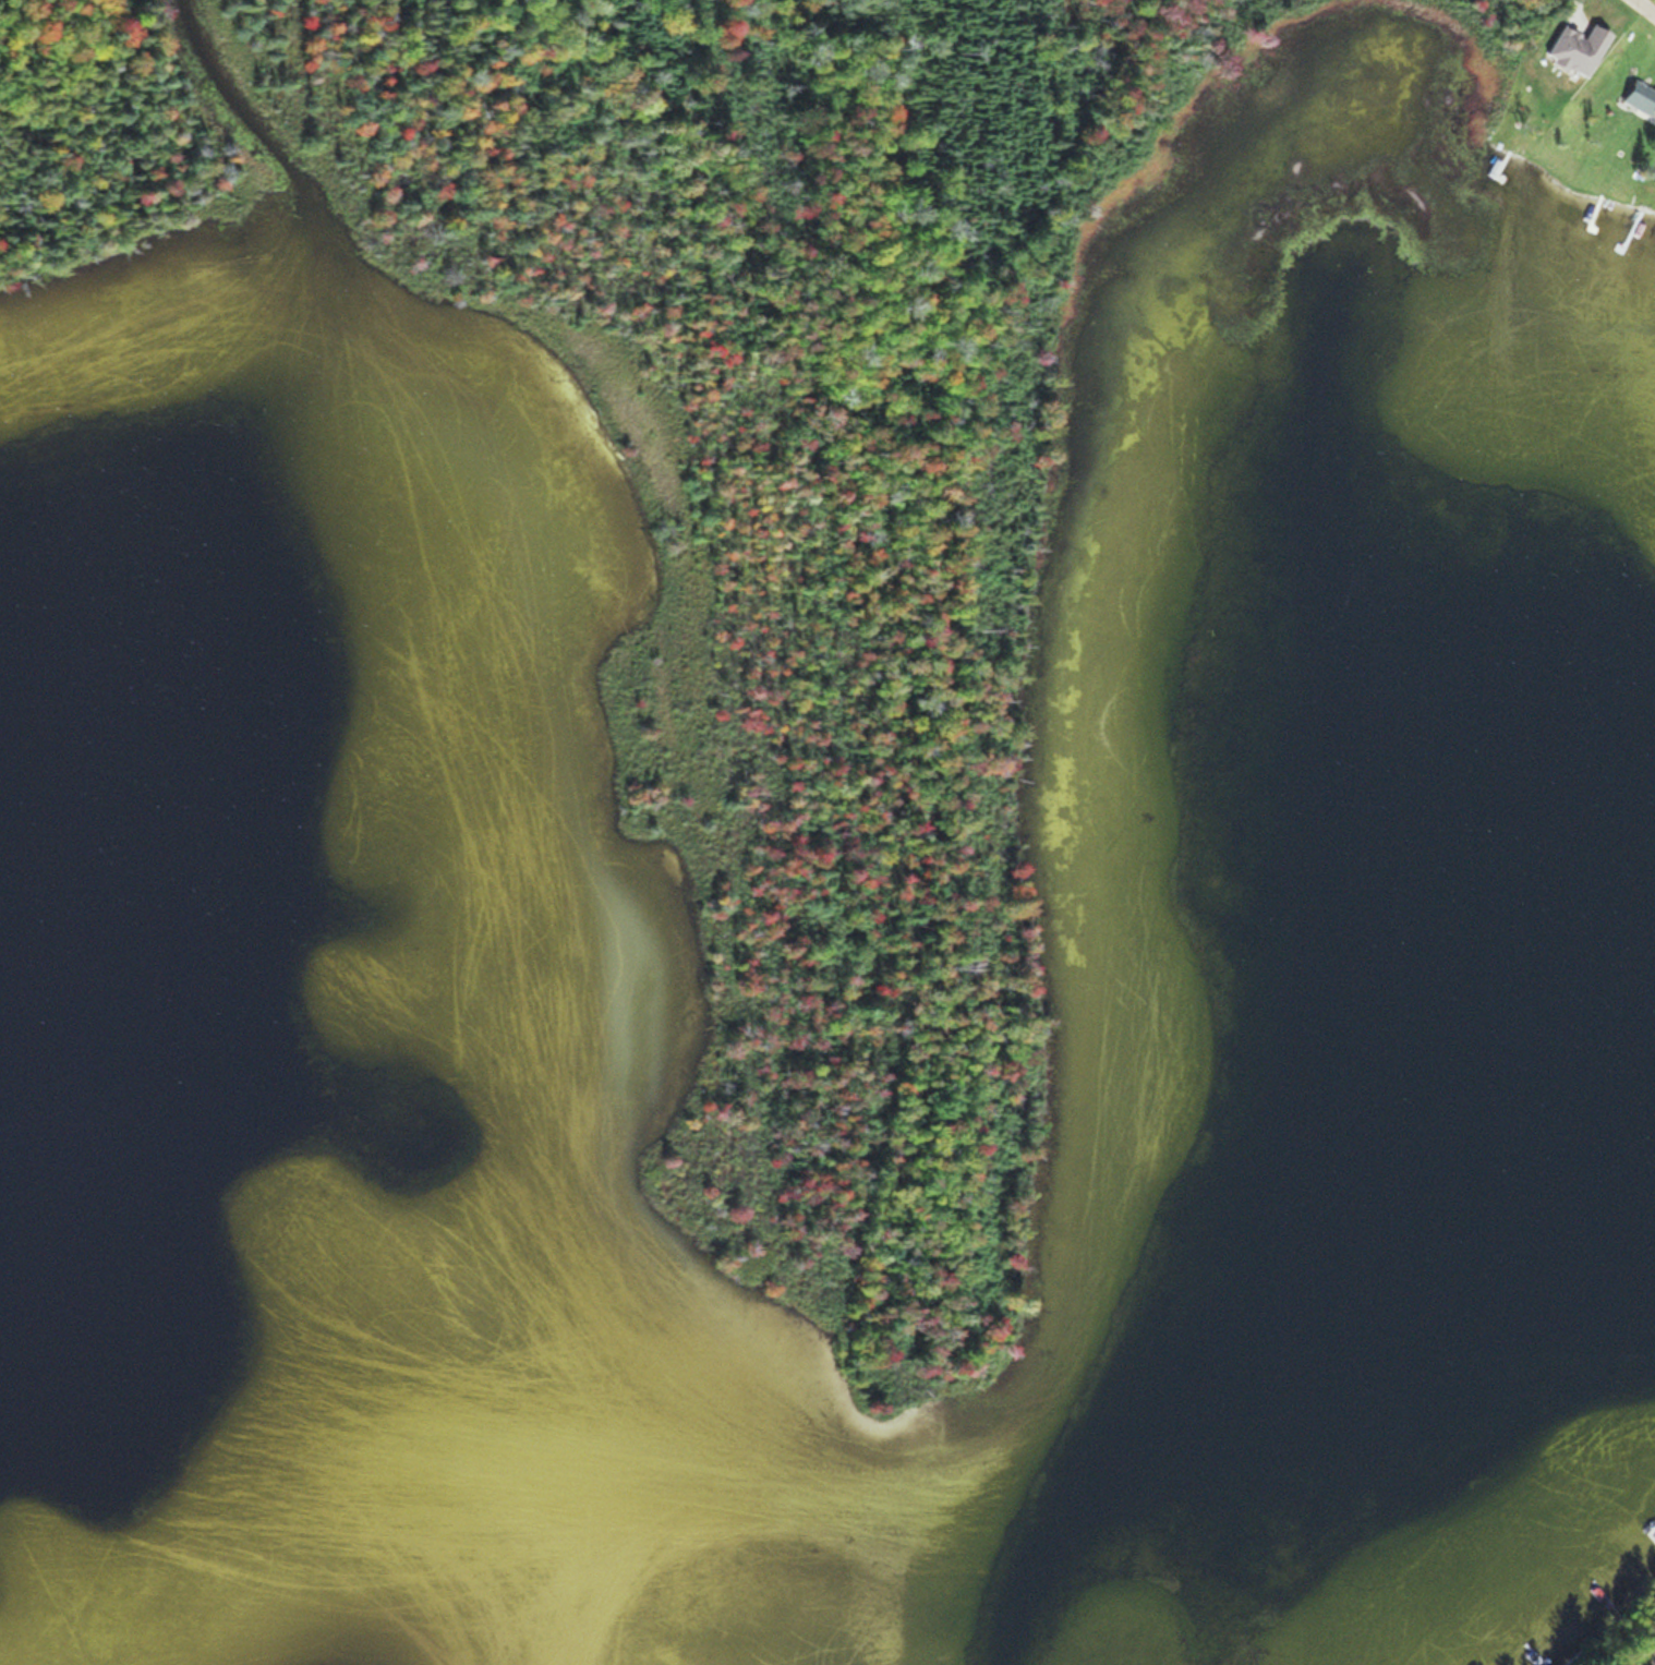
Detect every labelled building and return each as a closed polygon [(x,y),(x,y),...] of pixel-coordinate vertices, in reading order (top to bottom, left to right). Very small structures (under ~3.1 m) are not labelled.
[(1579,78),(1604,32),(1586,21),(1577,36),(1555,25),(1538,55),(1579,78)] [(1652,118),(1654,113),(1654,91),(1629,77),(1617,100),(1652,118)]
